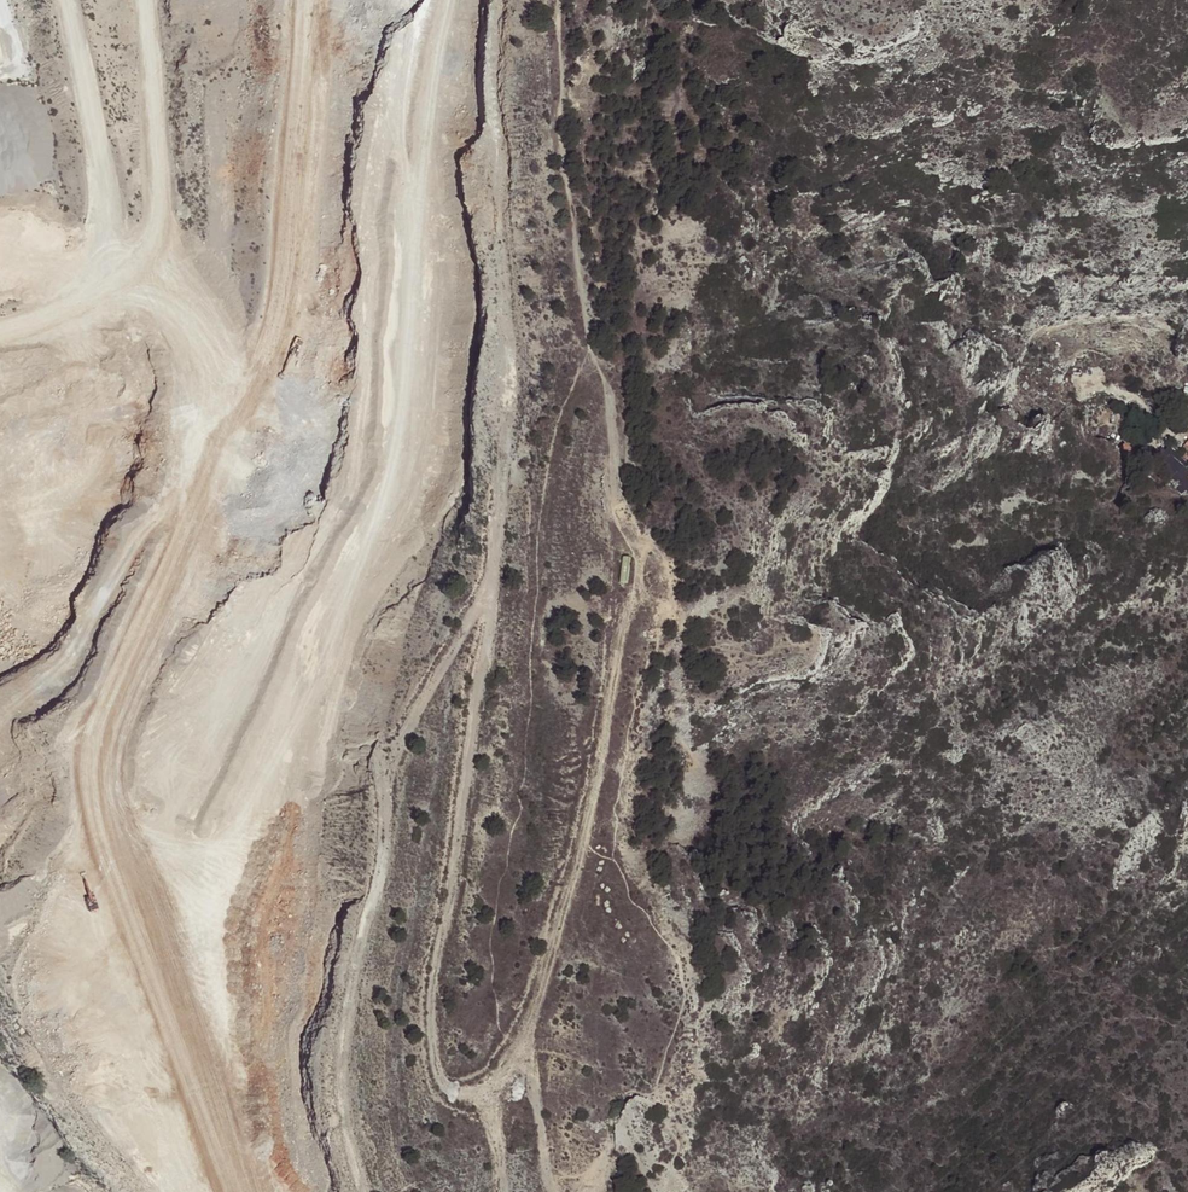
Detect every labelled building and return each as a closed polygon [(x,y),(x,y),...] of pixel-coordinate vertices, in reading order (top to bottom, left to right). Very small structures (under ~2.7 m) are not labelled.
[(1185,464),(1173,477),(1187,490),(1187,467),(1185,464)]
